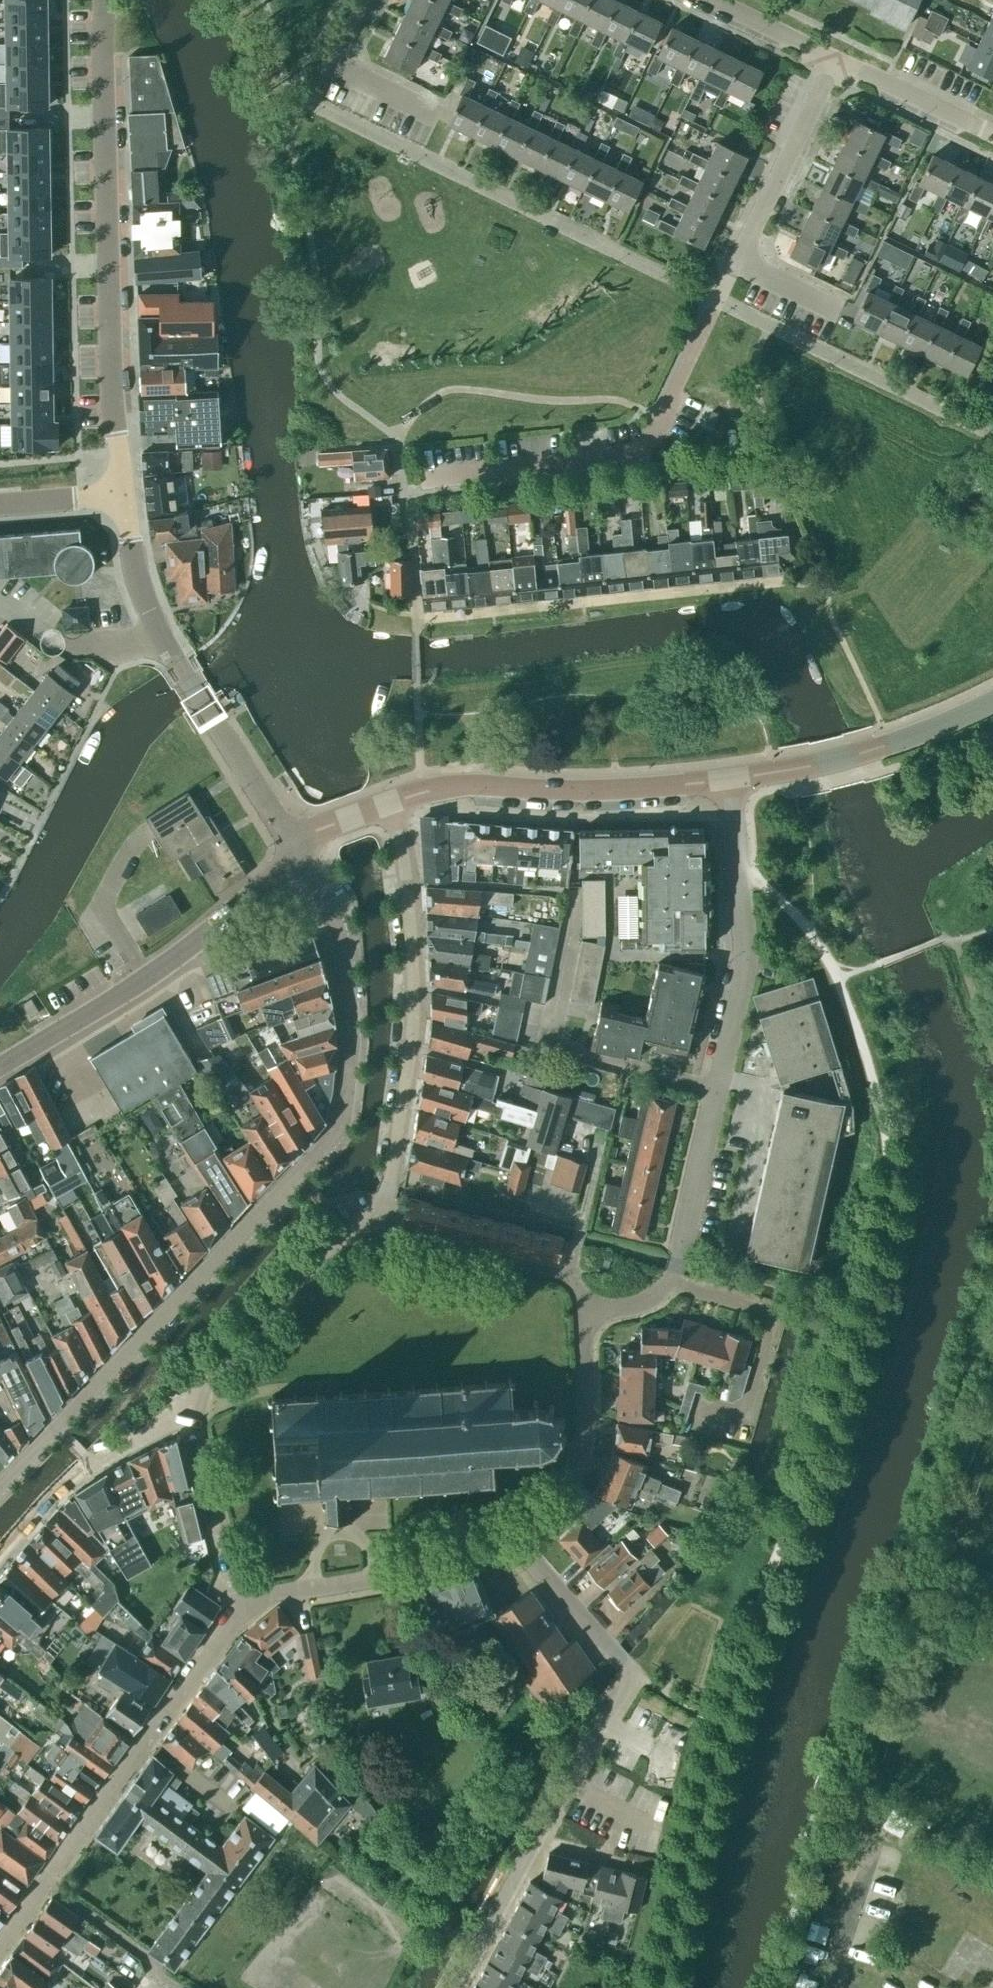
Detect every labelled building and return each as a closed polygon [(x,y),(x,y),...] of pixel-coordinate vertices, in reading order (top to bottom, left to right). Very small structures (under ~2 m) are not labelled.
[(6,3),(6,23),(46,23),(46,0),(30,0),(6,3)] [(435,0),(412,0),(405,13),(450,35),(452,32),(436,24),(443,10),(473,25),(475,19),(461,12),(461,13),(435,0)] [(461,13),(461,12),(463,9),(447,2),(448,0),(435,0),(461,13)] [(523,12),(532,16),(539,0),(529,0),(523,12)] [(553,7),(557,8),(561,0),(540,0),(553,7)] [(576,17),(579,19),(589,0),(561,0),(557,8),(553,7),(546,22),(554,27),(562,11),(576,17)] [(598,28),(602,30),(616,1),(613,0),(589,0),(579,19),(576,17),(568,33),(576,37),(584,22),(598,28)] [(918,0),(876,0),(873,6),(870,11),(905,27),(918,0)] [(606,32),(620,39),(624,41),(638,12),(616,1),(602,30),(598,28),(590,44),(599,48),(606,32)] [(932,11),(928,20),(943,27),(947,19),(932,11)] [(624,41),(620,39),(612,55),(621,59),(629,43),(646,52),(661,23),(638,12),(624,41)] [(448,40),(450,35),(405,13),(395,36),(439,57),(441,54),(425,46),(432,32),(448,40)] [(920,16),(910,34),(921,39),(926,29),(924,28),(928,20),(920,16)] [(943,27),(928,20),(924,28),(926,29),(940,35),(943,27)] [(988,22),(977,44),(992,52),(992,24),(988,22)] [(46,23),(6,23),(7,44),(46,43),(46,23)] [(502,56),(512,38),(485,24),(476,42),(502,56)] [(474,32),(465,27),(460,38),(468,42),(474,32)] [(680,68),(694,39),(671,28),(657,56),(655,55),(647,72),(655,76),(663,60),(677,67),(680,68)] [(437,62),(439,57),(395,36),(383,59),(412,73),(421,55),(437,62)] [(717,50),(694,39),(680,68),(677,67),(669,83),(677,87),(685,71),(699,77),(703,79),(717,50)] [(46,43),(7,44),(7,64),(47,63),(46,43)] [(977,44),(966,68),(992,81),(992,52),(977,44)] [(526,68),(534,52),(522,46),(514,62),(526,68)] [(725,90),(739,61),(717,50),(703,79),(699,77),(689,98),(697,102),(703,90),(717,97),(721,88),(725,90)] [(156,193),(158,193),(159,193),(159,182),(155,182),(155,176),(161,175),(169,148),(184,147),(158,55),(128,56),(131,114),(129,114),(132,171),(130,171),(132,204),(157,202),(156,193)] [(761,72),(739,61),(725,90),(721,88),(717,97),(713,104),(722,108),(730,92),(747,101),(761,72)] [(0,83),(0,85),(47,84),(47,63),(7,64),(7,83),(0,83)] [(470,135),(492,90),(489,89),(481,105),(467,98),(475,82),(467,78),(458,95),(461,96),(447,124),(470,135)] [(0,85),(0,107),(47,106),(47,84),(0,85)] [(493,146),(514,101),(511,99),(503,115),(489,109),(497,93),(492,90),(470,135),(493,146)] [(537,112),(515,157),(537,168),(559,123),(556,121),(548,137),(534,130),(549,100),(544,97),(537,112)] [(612,108),(622,113),(627,102),(617,98),(612,108)] [(493,146),(515,157),(537,112),(534,110),(526,126),(512,119),(519,103),(514,101),(493,146)] [(681,117),(692,122),(696,115),(684,109),(681,117)] [(644,110),(639,122),(650,127),(655,116),(644,110)] [(617,117),(613,127),(621,131),(626,121),(617,117)] [(667,124),(655,118),(651,127),(663,133),(667,124)] [(873,158),(875,154),(882,141),(898,148),(902,140),(885,132),(883,134),(855,121),(844,144),(873,158)] [(560,178),(582,133),(578,132),(571,148),(557,141),(564,125),(559,123),(537,168),(560,178)] [(0,130),(0,153),(48,152),(48,129),(0,130)] [(560,178),(582,189),(604,144),(601,143),(593,159),(579,152),(587,136),(582,133),(560,178)] [(650,139),(640,133),(635,142),(646,147),(650,139)] [(693,153),(690,158),(735,180),(746,157),(717,143),(708,161),(693,153)] [(604,200),(626,155),(623,153),(615,169),(601,163),(609,147),(604,144),(582,189),(604,200)] [(891,162),(875,154),(873,158),(844,144),(833,166),(862,180),(864,177),(871,163),(887,171),(891,162)] [(0,153),(0,154),(8,153),(9,173),(48,172),(48,152),(0,153)] [(631,158),(626,155),(604,200),(627,211),(641,182),(624,173),(631,158)] [(924,187),(938,194),(940,195),(954,166),(932,155),(919,183),(916,182),(908,199),(916,203),(924,187)] [(735,180),(690,158),(689,162),(704,169),(698,183),(682,176),(679,181),(724,202),(735,180)] [(862,180),(833,166),(822,188),(852,202),(853,199),(860,185),(876,193),(880,184),(864,177),(862,180)] [(940,195),(938,194),(930,210),(939,214),(946,198),(960,205),(962,206),(976,176),(954,166),(940,195)] [(48,172),(9,173),(9,193),(49,193),(48,172)] [(960,205),(953,221),(961,225),(969,209),(983,215),(985,216),(992,199),(992,185),(976,176),(962,206),(960,205)] [(724,202),(679,181),(678,184),(694,192),(687,206),(671,198),(669,203),(714,225),(724,202)] [(869,207),(853,199),(852,202),(822,188),(812,211),(841,225),(842,221),(849,207),(865,215),(869,207)] [(886,188),(882,196),(896,203),(900,194),(886,188)] [(199,251),(180,253),(179,209),(200,207),(198,190),(159,193),(158,193),(158,202),(157,202),(132,204),(133,256),(134,256),(135,282),(201,277),(199,251)] [(49,193),(9,193),(9,214),(49,213),(49,193)] [(985,216),(983,215),(975,231),(983,235),(991,219),(992,220),(992,199),(985,216)] [(714,225),(669,203),(667,206),(683,214),(676,228),(660,220),(656,228),(673,237),(674,234),(703,247),(714,225)] [(912,208),(902,204),(896,216),(906,221),(912,208)] [(647,208),(642,220),(654,225),(659,214),(647,208)] [(841,225),(812,211),(801,233),(830,247),(832,244),(838,230),(854,237),(858,229),(842,221),(841,225)] [(0,233),(0,234),(49,234),(49,213),(9,214),(10,233),(0,233)] [(847,251),(832,244),(830,247),(801,233),(790,256),(819,270),(827,252),(843,260),(847,251)] [(0,234),(0,236),(0,257),(49,256),(49,234),(0,234)] [(876,255),(890,262),(896,248),(883,241),(876,255)] [(945,251),(931,244),(925,255),(939,262),(945,251)] [(967,259),(958,254),(952,266),(961,270),(967,259)] [(864,263),(853,258),(842,279),(853,285),(864,263)] [(986,274),(974,267),(969,277),(981,283),(986,274)] [(853,321),(876,332),(898,287),(895,285),(887,301),(873,295),(881,279),(872,274),(864,291),(867,293),(853,321)] [(50,279),(10,279),(11,302),(50,301),(50,279)] [(876,332),(899,343),(920,298),(917,296),(909,312),(895,305),(903,289),(898,287),(876,332)] [(178,294),(139,295),(139,317),(160,316),(161,334),(212,333),(211,313),(202,313),(202,302),(178,302),(178,294)] [(899,343),(921,353),(943,309),(939,307),(932,323),(918,316),(925,300),(920,298),(899,343)] [(50,301),(11,302),(11,323),(50,322),(50,301)] [(921,353),(943,364),(965,319),(962,318),(954,334),(940,327),(948,311),(943,309),(921,353)] [(139,317),(137,317),(140,368),(163,366),(217,365),(216,333),(212,333),(161,334),(160,316),(139,317)] [(965,319),(943,364),(966,375),(980,346),(962,338),(970,322),(965,319)] [(50,322),(11,323),(11,343),(51,343),(50,322)] [(51,343),(11,343),(11,364),(51,363),(51,343)] [(51,363),(11,364),(12,384),(51,383),(51,363)] [(163,366),(140,368),(141,393),(196,390),(195,376),(205,376),(205,368),(217,368),(217,365),(163,366)] [(51,383),(12,384),(12,404),(52,403),(51,383)] [(196,390),(141,393),(141,394),(139,394),(141,434),(175,432),(176,447),(221,444),(218,391),(196,392),(196,390)] [(52,403),(12,404),(12,424),(57,424),(57,423),(52,423),(52,403)] [(57,424),(12,424),(13,448),(57,448),(57,424)] [(355,480),(390,477),(386,450),(353,452),(319,455),(319,466),(354,463),(355,480)] [(183,472),(193,470),(192,451),(182,451),(183,472)] [(222,470),(221,451),(202,452),(203,471),(222,470)] [(142,453),(143,476),(169,475),(169,474),(168,452),(142,453)] [(750,484),(749,474),(737,476),(738,485),(750,484)] [(780,495),(778,474),(751,477),(755,508),(764,507),(763,497),(780,495)] [(172,475),(169,475),(143,476),(148,519),(174,516),(174,515),(177,514),(172,475)] [(729,479),(713,480),(712,480),(713,491),(730,489),(729,479)] [(687,496),(685,483),(668,484),(669,497),(687,496)] [(380,485),(367,487),(368,497),(381,496),(380,485)] [(613,498),(612,492),(596,493),(598,512),(599,518),(614,516),(613,498)] [(976,515),(981,505),(961,495),(957,505),(976,515)] [(562,513),(560,498),(551,499),(552,514),(562,513)] [(762,575),(759,539),(757,539),(755,516),(753,498),(745,499),(747,517),(750,540),(737,541),(737,544),(736,544),(740,578),(762,575)] [(505,509),(506,522),(507,522),(508,525),(531,522),(529,501),(506,505),(506,509),(505,509)] [(705,540),(702,540),(700,528),(689,529),(691,541),(695,582),(717,580),(711,523),(713,522),(711,502),(701,503),(705,540)] [(560,597),(582,594),(575,528),(576,528),(573,504),(565,505),(568,536),(570,560),(557,561),(558,565),(556,565),(560,597)] [(343,543),(372,540),(368,507),(322,511),(325,538),(343,537),(343,543)] [(488,524),(506,522),(505,509),(486,512),(488,524)] [(174,516),(148,519),(151,541),(178,537),(198,535),(196,523),(189,524),(189,522),(187,512),(177,515),(177,514),(174,515),(174,516)] [(439,525),(438,514),(414,516),(415,528),(439,525)] [(201,531),(222,526),(220,516),(201,521),(201,531)] [(627,590),(650,587),(646,549),(635,550),(632,519),(622,520),(623,535),(622,535),(627,590)] [(648,549),(646,549),(650,587),(672,585),(667,534),(669,534),(667,519),(659,520),(662,550),(649,551),(648,549)] [(721,521),(713,522),(711,523),(717,580),(740,578),(736,544),(722,545),(722,540),(723,539),(721,521)] [(230,523),(222,526),(201,531),(202,539),(166,543),(169,579),(177,578),(180,604),(203,602),(202,592),(234,591),(230,523)] [(575,528),(582,594),(605,592),(601,560),(587,561),(587,554),(588,554),(585,527),(576,528),(575,528)] [(0,536),(0,577),(57,572),(58,574),(59,576),(61,577),(63,579),(65,580),(68,581),(71,582),(74,582),(76,582),(80,582),(83,580),(85,579),(86,578),(88,577),(89,576),(91,574),(91,573),(92,571),(93,569),(94,567),(94,566),(94,564),(94,563),(94,560),(93,556),(91,553),(88,548),(86,546),(84,545),(81,544),(80,529),(0,536)] [(681,533),(669,534),(667,534),(672,585),(695,582),(691,541),(682,542),(681,533)] [(605,592),(627,590),(622,535),(613,536),(615,553),(602,554),(603,560),(601,560),(605,592)] [(759,539),(762,575),(785,573),(784,560),(797,560),(797,561),(798,561),(793,536),(759,539)] [(343,537),(325,538),(325,545),(337,544),(338,552),(337,552),(341,585),(363,582),(361,565),(370,564),(375,558),(372,540),(343,543),(343,537)] [(466,568),(465,562),(455,563),(453,538),(440,539),(447,608),(470,606),(466,574),(467,574),(466,568)] [(424,611),(447,608),(440,539),(432,540),(436,577),(420,579),(424,611)] [(533,555),(532,555),(537,599),(560,597),(556,565),(545,566),(542,539),(531,540),(533,555)] [(467,574),(466,574),(470,606),(492,604),(488,561),(489,561),(487,540),(475,541),(477,566),(466,568),(467,574)] [(399,555),(398,546),(384,546),(384,556),(385,556),(385,561),(384,561),(385,587),(390,587),(391,596),(410,596),(409,555),(399,555)] [(537,599),(532,555),(511,557),(511,559),(510,559),(515,601),(537,599)] [(510,559),(489,561),(488,561),(492,604),(515,601),(510,559)] [(65,628),(87,626),(86,608),(64,610),(65,628)] [(7,626),(0,634),(0,658),(6,663),(25,639),(7,626)] [(21,707),(47,728),(60,711),(34,690),(16,677),(0,664),(0,682),(8,688),(9,687),(19,695),(23,693),(28,698),(21,707)] [(34,690),(60,711),(74,694),(71,691),(79,681),(59,665),(51,676),(48,673),(34,690)] [(239,692),(238,693),(230,698),(235,708),(245,702),(239,692)] [(21,707),(13,717),(9,714),(8,709),(4,706),(0,703),(0,719),(7,724),(34,745),(47,728),(21,707)] [(7,724),(0,734),(0,746),(20,762),(34,745),(7,724)] [(7,779),(8,777),(16,784),(27,770),(19,764),(20,762),(0,746),(0,774),(7,779)] [(145,818),(147,821),(171,861),(188,850),(215,894),(246,875),(209,816),(204,819),(188,792),(145,818)] [(465,841),(466,823),(444,822),(445,818),(422,818),(423,837),(465,841)] [(466,823),(465,841),(463,861),(463,863),(462,881),(475,882),(477,861),(494,862),(497,825),(466,823)] [(519,827),(497,825),(494,862),(510,864),(509,884),(514,884),(519,827)] [(540,829),(519,827),(514,884),(523,885),(524,869),(536,870),(537,866),(538,866),(540,829)] [(572,831),(540,829),(538,866),(556,867),(555,870),(562,870),(561,887),(568,887),(572,831)] [(703,852),(703,829),(579,831),(579,862),(577,863),(577,868),(602,868),(602,855),(645,854),(645,861),(641,861),(642,940),(673,940),(673,939),(680,938),(680,949),(706,949),(705,927),(710,927),(709,860),(700,860),(700,852),(703,852)] [(463,861),(465,841),(423,837),(424,858),(463,861)] [(458,863),(463,863),(463,861),(424,858),(426,879),(458,879),(458,863)] [(582,879),(582,888),(583,936),(606,936),(605,879),(582,879)] [(426,887),(427,911),(437,913),(476,915),(478,916),(479,902),(512,905),(513,893),(426,887)] [(181,914),(169,894),(134,915),(147,935),(181,914)] [(427,911),(428,935),(438,937),(473,940),(505,945),(507,935),(474,930),(476,915),(437,913),(427,911)] [(529,949),(555,953),(559,928),(533,924),(530,942),(516,940),(515,946),(529,948),(529,949)] [(438,937),(428,935),(429,958),(469,965),(468,965),(468,966),(486,968),(488,958),(470,955),(473,940),(438,937)] [(507,935),(505,945),(511,946),(513,936),(507,935)] [(213,999),(320,959),(313,937),(247,960),(253,975),(234,982),(232,982),(227,969),(205,978),(207,983),(213,999)] [(580,953),(603,958),(605,945),(582,941),(580,953)] [(524,973),(549,977),(550,978),(555,953),(529,949),(524,973)] [(577,965),(601,969),(603,958),(580,953),(577,965)] [(260,1003),(325,978),(320,959),(213,999),(221,1018),(226,1016),(242,1011),(241,1009),(260,1003)] [(468,966),(468,965),(429,959),(430,984),(494,996),(496,985),(466,979),(468,966)] [(658,962),(648,1004),(695,1015),(705,973),(704,973),(705,963),(689,962),(688,970),(658,962)] [(575,977),(598,981),(601,969),(577,965),(575,977)] [(524,973),(520,998),(526,999),(544,1003),(549,977),(524,973)] [(573,988),(596,993),(598,981),(575,977),(573,988)] [(852,1104),(812,977),(753,996),(781,1083),(831,1067),(842,1103),(783,1090),(745,1255),(806,1268),(836,1137),(853,1131),(852,1104)] [(331,1005),(325,978),(260,1003),(269,1026),(271,1025),(292,1018),(331,1005)] [(593,1005),(596,993),(573,988),(570,1001),(593,1005)] [(482,1003),(431,993),(431,1019),(466,1029),(465,1012),(480,1015),(482,1003)] [(523,1011),(526,999),(520,998),(513,996),(501,993),(498,1005),(523,1011)] [(30,1018),(39,1012),(31,998),(22,1004),(30,1018)] [(640,1038),(645,1018),(617,1011),(619,1005),(601,1000),(590,1048),(637,1059),(642,1039),(640,1038)] [(648,1004),(645,1018),(640,1038),(642,1039),(657,1042),(655,1050),(685,1057),(695,1015),(648,1004)] [(335,1026),(331,1005),(292,1018),(299,1038),(335,1026)] [(520,1022),(523,1011),(498,1005),(496,1016),(520,1022)] [(162,1012),(160,1009),(135,1024),(137,1027),(89,1055),(123,1112),(151,1095),(152,1096),(153,1098),(178,1082),(198,1071),(162,1012)] [(209,1050),(211,1049),(237,1037),(226,1016),(221,1018),(196,1029),(209,1050)] [(517,1034),(520,1022),(496,1016),(494,1028),(517,1034)] [(271,1025),(281,1044),(299,1038),(292,1018),(271,1025)] [(511,1055),(513,1045),(491,1039),(476,1034),(466,1031),(431,1020),(427,1046),(466,1057),(470,1042),(511,1055)] [(287,1057),(281,1044),(271,1025),(269,1026),(248,1034),(258,1050),(311,1139),(325,1122),(304,1088),(313,1085),(311,1076),(300,1079),(288,1060),(292,1058),(292,1057),(285,1059),(285,1058),(287,1057)] [(335,1045),(335,1026),(299,1038),(281,1044),(287,1057),(285,1058),(285,1059),(292,1057),(335,1045)] [(491,1039),(513,1045),(514,1045),(517,1034),(494,1028),(491,1039)] [(218,1055),(227,1066),(243,1056),(253,1071),(257,1069),(263,1079),(247,1088),(250,1091),(290,1160),(310,1140),(258,1050),(248,1034),(247,1032),(237,1037),(211,1049),(215,1056),(218,1055)] [(300,1079),(311,1076),(335,1069),(335,1045),(292,1057),(292,1058),(288,1060),(300,1079)] [(247,1088),(227,1066),(218,1055),(215,1056),(196,1062),(219,1088),(231,1111),(250,1141),(273,1177),(290,1160),(250,1091),(247,1088)] [(482,1097),(489,1099),(497,1076),(426,1055),(422,1080),(472,1094),(482,1097)] [(95,1193),(69,1145),(67,1141),(72,1139),(34,1067),(15,1078),(46,1141),(57,1160),(66,1176),(66,1177),(50,1186),(86,1251),(94,1246),(103,1241),(115,1235),(117,1234),(115,1230),(103,1209),(96,1196),(97,1196),(95,1193)] [(536,1110),(542,1089),(544,1081),(527,1076),(524,1085),(522,1084),(516,1105),(536,1110)] [(15,1078),(0,1087),(0,1095),(15,1126),(25,1122),(32,1137),(34,1137),(38,1145),(46,1141),(15,1078)] [(576,1098),(542,1089),(536,1110),(516,1105),(494,1098),(493,1103),(489,1102),(489,1099),(482,1097),(472,1094),(472,1095),(422,1081),(418,1107),(465,1121),(469,1105),(502,1114),(501,1116),(531,1125),(525,1144),(553,1153),(564,1117),(610,1130),(616,1108),(593,1102),(576,1098)] [(187,1156),(186,1157),(224,1214),(230,1222),(251,1200),(245,1191),(220,1153),(215,1145),(204,1127),(205,1126),(178,1082),(153,1098),(152,1096),(151,1096),(187,1156)] [(578,1089),(576,1098),(593,1102),(596,1094),(578,1089)] [(640,1094),(635,1118),(621,1115),(619,1126),(632,1129),(667,1137),(675,1102),(640,1094)] [(19,1168),(1,1132),(12,1126),(0,1103),(0,1178),(19,1168)] [(451,1154),(471,1160),(474,1151),(454,1144),(460,1125),(417,1112),(412,1139),(426,1144),(426,1142),(452,1150),(451,1154)] [(205,1126),(204,1127),(215,1145),(223,1139),(212,1122),(205,1126)] [(617,1135),(630,1138),(624,1163),(659,1171),(667,1137),(632,1129),(619,1126),(617,1135)] [(500,1168),(511,1171),(513,1163),(525,1166),(528,1157),(531,1147),(507,1140),(503,1151),(509,1153),(507,1159),(503,1158),(500,1168)] [(251,1200),(273,1177),(250,1141),(234,1151),(231,1146),(220,1153),(245,1191),(251,1200)] [(471,1160),(451,1154),(412,1142),(408,1167),(423,1172),(421,1180),(442,1187),(445,1178),(461,1183),(466,1169),(472,1170),(478,1172),(479,1167),(480,1163),(471,1160)] [(610,1147),(608,1156),(615,1157),(617,1148),(610,1147)] [(208,1245),(230,1222),(224,1214),(186,1157),(185,1154),(177,1159),(186,1173),(179,1177),(192,1197),(181,1204),(208,1245)] [(587,1164),(557,1155),(549,1183),(579,1192),(587,1164)] [(48,1186),(66,1176),(57,1160),(40,1170),(48,1186)] [(529,1167),(525,1166),(513,1163),(511,1171),(512,1171),(507,1191),(521,1194),(529,1167)] [(624,1163),(619,1186),(606,1183),(604,1193),(617,1196),(651,1205),(659,1171),(624,1163)] [(18,1228),(36,1219),(26,1200),(46,1189),(43,1184),(30,1190),(19,1168),(0,1178),(0,1184),(4,1191),(0,1193),(0,1204),(1,1205),(9,1201),(11,1205),(7,1208),(18,1228)] [(177,1195),(165,1178),(153,1187),(179,1226),(165,1235),(186,1269),(205,1249),(173,1198),(177,1195)] [(102,1189),(95,1193),(97,1196),(96,1196),(103,1209),(115,1230),(122,1226),(162,1295),(186,1270),(170,1245),(163,1250),(142,1214),(141,1214),(129,1194),(111,1204),(102,1189)] [(602,1203),(614,1206),(609,1231),(643,1239),(651,1205),(617,1196),(604,1193),(602,1203)] [(46,1202),(42,1195),(28,1202),(32,1209),(46,1202)] [(433,1231),(439,1208),(408,1201),(401,1223),(433,1231)] [(439,1208),(433,1231),(464,1239),(470,1216),(439,1208)] [(84,1249),(65,1216),(59,1219),(78,1253),(84,1249)] [(501,1224),(470,1216),(464,1239),(495,1247),(501,1224)] [(18,1228),(0,1238),(0,1263),(25,1250),(24,1248),(45,1236),(36,1219),(18,1228)] [(532,1232),(501,1224),(495,1247),(526,1255),(532,1232)] [(103,1241),(144,1314),(162,1295),(123,1230),(117,1234),(115,1235),(103,1241)] [(564,1240),(532,1232),(526,1255),(558,1263),(564,1240)] [(130,1329),(144,1314),(103,1241),(94,1246),(119,1288),(111,1293),(130,1329)] [(66,1274),(53,1249),(46,1253),(29,1261),(34,1270),(51,1261),(60,1278),(66,1274)] [(107,1339),(112,1348),(130,1329),(87,1253),(67,1264),(71,1273),(63,1277),(64,1279),(71,1293),(72,1294),(80,1290),(93,1313),(107,1339)] [(29,1292),(13,1261),(0,1268),(0,1295),(4,1304),(19,1297),(29,1292)] [(64,1296),(71,1293),(64,1279),(57,1283),(64,1296)] [(29,1292),(19,1297),(27,1312),(37,1308),(29,1292)] [(68,1312),(76,1307),(70,1296),(55,1303),(67,1328),(52,1336),(59,1349),(73,1375),(78,1385),(94,1367),(89,1357),(77,1331),(68,1312)] [(68,1312),(77,1331),(89,1357),(94,1367),(112,1348),(107,1339),(93,1313),(84,1318),(77,1307),(76,1307),(68,1312)] [(676,1353),(681,1354),(696,1359),(706,1326),(684,1319),(680,1329),(676,1353)] [(1,1322),(0,1323),(0,1339),(3,1346),(11,1342),(1,1322)] [(52,1412),(65,1399),(42,1353),(33,1358),(25,1343),(26,1342),(18,1326),(11,1330),(13,1334),(52,1412)] [(718,1365),(728,1332),(706,1326),(696,1359),(718,1365)] [(681,1359),(681,1354),(676,1353),(680,1329),(641,1328),(640,1351),(662,1352),(662,1359),(681,1359)] [(740,1372),(742,1363),(750,1339),(728,1332),(718,1365),(736,1370),(740,1372)] [(34,1339),(42,1353),(65,1399),(78,1385),(73,1375),(59,1349),(51,1354),(41,1336),(34,1339)] [(662,1352),(640,1351),(620,1350),(619,1373),(620,1374),(655,1376),(661,1376),(662,1359),(662,1352)] [(0,1362),(0,1380),(28,1437),(48,1417),(15,1354),(0,1362)] [(751,1366),(742,1363),(740,1372),(736,1370),(734,1375),(747,1379),(751,1366)] [(619,1395),(654,1396),(655,1376),(620,1374),(619,1395)] [(743,1392),(747,1379),(734,1375),(730,1388),(743,1392)] [(339,1391),(339,1395),(319,1396),(319,1392),(314,1393),(315,1397),(298,1398),(297,1394),(293,1394),(294,1398),(275,1400),(275,1396),(272,1396),(272,1399),(271,1400),(271,1401),(268,1401),(268,1405),(271,1405),(272,1425),(269,1425),(269,1428),(272,1428),(275,1473),(272,1473),(272,1476),(275,1476),(276,1495),(273,1495),(273,1498),(276,1498),(277,1499),(278,1499),(278,1504),(282,1503),(282,1499),(300,1497),(300,1502),(303,1501),(304,1497),(322,1496),(322,1500),(325,1500),(326,1507),(321,1507),(321,1510),(325,1510),(326,1522),(322,1525),(324,1527),(328,1524),(347,1523),(350,1526),(352,1524),(349,1520),(348,1509),(352,1508),(352,1505),(348,1505),(348,1503),(349,1494),(370,1492),(370,1497),(374,1497),(374,1492),(393,1491),(393,1495),(397,1495),(397,1491),(417,1489),(418,1494),(422,1493),(422,1489),(441,1488),(441,1492),(444,1492),(445,1488),(465,1486),(465,1490),(470,1490),(469,1486),(490,1485),(490,1488),(494,1488),(493,1484),(497,1484),(497,1481),(493,1481),(492,1458),(511,1456),(512,1464),(517,1463),(515,1456),(536,1454),(537,1461),(542,1461),(541,1454),(549,1450),(554,1456),(558,1453),(552,1447),(557,1439),(565,1441),(565,1436),(558,1434),(558,1425),(564,1422),(562,1418),(555,1421),(549,1414),(553,1407),(550,1405),(545,1412),(536,1410),(537,1402),(534,1401),(533,1409),(514,1410),(512,1387),(516,1387),(516,1382),(511,1382),(511,1378),(507,1378),(507,1382),(487,1384),(487,1380),(483,1380),(483,1384),(463,1385),(463,1382),(459,1382),(460,1386),(440,1387),(439,1383),(435,1384),(434,1388),(416,1389),(415,1385),(411,1385),(411,1389),(391,1391),(391,1387),(387,1387),(387,1391),(367,1392),(367,1389),(362,1389),(363,1393),(343,1394),(343,1391),(339,1391)] [(686,1389),(694,1391),(696,1383),(689,1381),(686,1389)] [(17,1449),(27,1439),(0,1383),(0,1425),(17,1449)] [(696,1383),(694,1391),(696,1392),(701,1393),(704,1385),(696,1383)] [(712,1387),(704,1385),(701,1393),(709,1396),(712,1387)] [(741,1398),(743,1392),(730,1388),(727,1401),(732,1403),(741,1398)] [(682,1401),(692,1404),(694,1396),(685,1393),(682,1401)] [(653,1422),(654,1396),(619,1395),(618,1395),(617,1419),(653,1422)] [(690,1412),(692,1404),(682,1401),(680,1409),(690,1412)] [(687,1420),(690,1412),(680,1409),(678,1417),(687,1420)] [(651,1430),(651,1429),(617,1424),(613,1448),(647,1455),(649,1442),(685,1446),(687,1436),(673,1434),(651,1430)] [(5,1462),(17,1449),(0,1425),(0,1456),(5,1462)] [(158,1447),(157,1447),(160,1456),(166,1477),(172,1497),(184,1542),(204,1535),(180,1436),(179,1435),(163,1443),(164,1444),(158,1447)] [(143,1454),(128,1461),(132,1470),(137,1481),(142,1491),(150,1507),(172,1497),(166,1477),(160,1456),(157,1447),(143,1454)] [(612,1452),(604,1473),(679,1499),(681,1492),(660,1483),(661,1480),(647,1475),(645,1479),(642,1478),(647,1467),(612,1452)] [(128,1461),(106,1473),(115,1492),(124,1511),(123,1512),(126,1519),(127,1519),(150,1507),(142,1491),(137,1481),(132,1470),(128,1461)] [(106,1473),(75,1493),(86,1510),(97,1527),(105,1540),(108,1545),(111,1550),(127,1578),(129,1577),(126,1572),(148,1561),(150,1566),(151,1565),(138,1541),(131,1545),(124,1532),(131,1528),(127,1519),(126,1519),(123,1512),(106,1475),(106,1473)] [(679,1499),(604,1473),(596,1493),(630,1507),(636,1492),(641,1494),(641,1497),(652,1501),(653,1497),(664,1502),(666,1498),(678,1502),(679,1499)] [(75,1493),(58,1508),(102,1553),(106,1549),(109,1552),(111,1550),(108,1545),(105,1540),(102,1542),(90,1531),(97,1527),(86,1510),(75,1493)] [(725,1504),(704,1496),(700,1507),(722,1515),(725,1504)] [(589,1530),(617,1507),(595,1498),(579,1520),(581,1522),(564,1538),(563,1544),(582,1565),(603,1546),(589,1530)] [(102,1553),(58,1508),(44,1524),(88,1567),(102,1553)] [(93,1591),(97,1596),(104,1590),(99,1586),(103,1582),(88,1567),(44,1524),(28,1543),(60,1574),(62,1576),(63,1576),(74,1565),(96,1588),(93,1591)] [(667,1535),(659,1525),(645,1537),(654,1547),(667,1535)] [(602,1587),(636,1557),(622,1542),(588,1572),(602,1587)] [(43,1592),(50,1599),(52,1597),(60,1597),(66,1590),(65,1583),(67,1581),(63,1576),(62,1576),(60,1574),(28,1543),(12,1562),(43,1592)] [(652,1550),(649,1553),(639,1561),(643,1565),(637,1570),(609,1594),(622,1610),(665,1572),(657,1562),(660,1560),(652,1550)] [(23,1631),(36,1643),(50,1624),(48,1622),(60,1608),(50,1599),(51,1599),(50,1599),(43,1592),(12,1562),(0,1577),(0,1611),(23,1631)] [(493,1616),(508,1606),(499,1594),(488,1597),(475,1566),(429,1584),(448,1630),(491,1614),(493,1616)] [(189,1619),(205,1596),(189,1585),(173,1608),(189,1619)] [(530,1591),(508,1606),(493,1616),(490,1618),(510,1647),(518,1642),(535,1666),(521,1675),(541,1704),(594,1669),(573,1639),(567,1643),(530,1591)] [(221,1607),(205,1596),(189,1619),(204,1630),(221,1607)] [(254,1658),(272,1671),(274,1673),(280,1668),(269,1654),(297,1632),(277,1606),(245,1633),(260,1650),(254,1658)] [(10,1645),(19,1635),(25,1640),(22,1643),(40,1659),(46,1652),(36,1643),(23,1631),(0,1611),(0,1637),(10,1645)] [(185,1658),(161,1642),(152,1636),(153,1635),(140,1623),(131,1614),(124,1622),(134,1631),(148,1642),(138,1657),(171,1678),(185,1658)] [(161,1642),(185,1658),(204,1631),(181,1615),(161,1642)] [(312,1631),(300,1634),(305,1658),(306,1664),(318,1662),(312,1631)] [(241,1636),(216,1669),(244,1696),(247,1699),(257,1685),(272,1697),(276,1692),(272,1671),(254,1658),(260,1650),(241,1636)] [(120,1684),(123,1686),(152,1706),(171,1678),(138,1657),(116,1643),(98,1669),(104,1673),(120,1684)] [(367,1703),(419,1694),(414,1663),(407,1664),(405,1655),(367,1661),(369,1677),(363,1678),(367,1703)] [(4,1678),(13,1667),(12,1666),(0,1656),(0,1675),(4,1678)] [(254,1721),(237,1703),(244,1696),(216,1669),(205,1684),(246,1722),(250,1725),(254,1721)] [(14,1672),(5,1682),(20,1696),(29,1686),(14,1672)] [(120,1684),(104,1673),(97,1683),(113,1694),(120,1684)] [(465,1701),(443,1675),(425,1689),(447,1717),(465,1701)] [(246,1722),(205,1684),(193,1701),(225,1727),(232,1719),(246,1731),(251,1726),(250,1725),(246,1722)] [(103,1718),(131,1738),(152,1706),(123,1686),(103,1718)] [(32,1697),(28,1702),(33,1706),(31,1709),(56,1729),(62,1721),(32,1697)] [(80,1711),(69,1728),(75,1736),(112,1764),(131,1738),(103,1718),(77,1699),(73,1706),(80,1711)] [(176,1722),(208,1749),(222,1760),(251,1785),(261,1773),(244,1760),(241,1764),(230,1754),(232,1751),(220,1741),(229,1730),(225,1727),(193,1701),(176,1722)] [(288,1716),(286,1704),(278,1706),(280,1718),(288,1716)] [(6,1762),(6,1763),(13,1767),(13,1768),(20,1759),(33,1741),(30,1739),(1,1716),(0,1717),(0,1739),(14,1750),(7,1759),(6,1762)] [(83,1804),(112,1764),(75,1736),(69,1728),(67,1725),(62,1721),(56,1729),(70,1741),(67,1746),(62,1743),(55,1743),(46,1754),(47,1759),(60,1768),(54,1776),(51,1781),(75,1799),(83,1804)] [(208,1749),(176,1722),(161,1742),(191,1768),(204,1753),(208,1749)] [(283,1753),(263,1727),(252,1735),(273,1761),(283,1753)] [(138,1819),(161,1784),(172,1769),(153,1754),(96,1834),(116,1849),(138,1819)] [(2,1769),(0,1772),(6,1776),(13,1767),(6,1763),(2,1769)] [(351,1804),(315,1763),(291,1791),(266,1769),(251,1786),(318,1844),(351,1804)] [(70,1823),(83,1804),(75,1799),(51,1781),(30,1766),(25,1773),(39,1784),(31,1794),(70,1823)] [(18,1813),(28,1821),(57,1842),(70,1823),(31,1794),(15,1782),(11,1787),(15,1789),(13,1791),(27,1800),(18,1813)] [(189,1806),(161,1784),(138,1819),(208,1870),(147,1952),(173,1969),(272,1838),(244,1817),(220,1848),(189,1825),(199,1813),(189,1806)] [(279,1811),(259,1797),(247,1813),(266,1827),(279,1811)] [(0,1826),(3,1822),(7,1825),(4,1830),(13,1836),(23,1821),(0,1804),(0,1826)] [(370,1805),(362,1814),(369,1821),(377,1812),(370,1805)] [(28,1821),(15,1839),(45,1860),(57,1842),(28,1821)] [(15,1839),(0,1829),(0,1863),(28,1883),(44,1860),(15,1839)] [(581,1893),(594,1896),(601,1868),(588,1865),(589,1863),(548,1853),(543,1876),(544,1877),(539,1887),(561,1898),(568,1885),(582,1889),(581,1893)] [(613,1920),(623,1872),(601,1867),(601,1868),(594,1896),(593,1900),(606,1903),(603,1918),(613,1920)] [(7,1913),(24,1888),(0,1871),(0,1908),(7,1913)] [(646,1878),(623,1872),(613,1920),(622,1923),(626,1908),(637,1911),(646,1878)] [(530,1882),(519,1902),(563,1925),(568,1917),(555,1910),(561,1898),(539,1887),(530,1882)] [(52,1897),(38,1916),(82,1948),(87,1942),(70,1929),(80,1916),(52,1898),(52,1897)] [(519,1902),(508,1922),(539,1938),(545,1927),(559,1934),(563,1925),(519,1902)] [(82,1948),(38,1916),(25,1935),(50,1956),(59,1943),(76,1957),(82,1948)] [(508,1922),(498,1942),(542,1965),(546,1957),(533,1950),(539,1938),(508,1922)] [(619,1934),(609,1931),(606,1942),(616,1945),(619,1934)] [(25,1935),(10,1956),(47,1985),(62,1965),(50,1956),(25,1935)] [(87,1942),(82,1948),(95,1957),(101,1949),(88,1940),(87,1942)] [(498,1942),(487,1962),(518,1979),(524,1967),(537,1974),(542,1965),(498,1942)] [(23,1987),(45,1987),(47,1985),(10,1956),(0,1969),(0,1981),(2,1983),(9,1987),(15,1987),(18,1984),(23,1987)] [(477,1982),(487,1987),(513,1987),(518,1979),(487,1962),(477,1982)]
